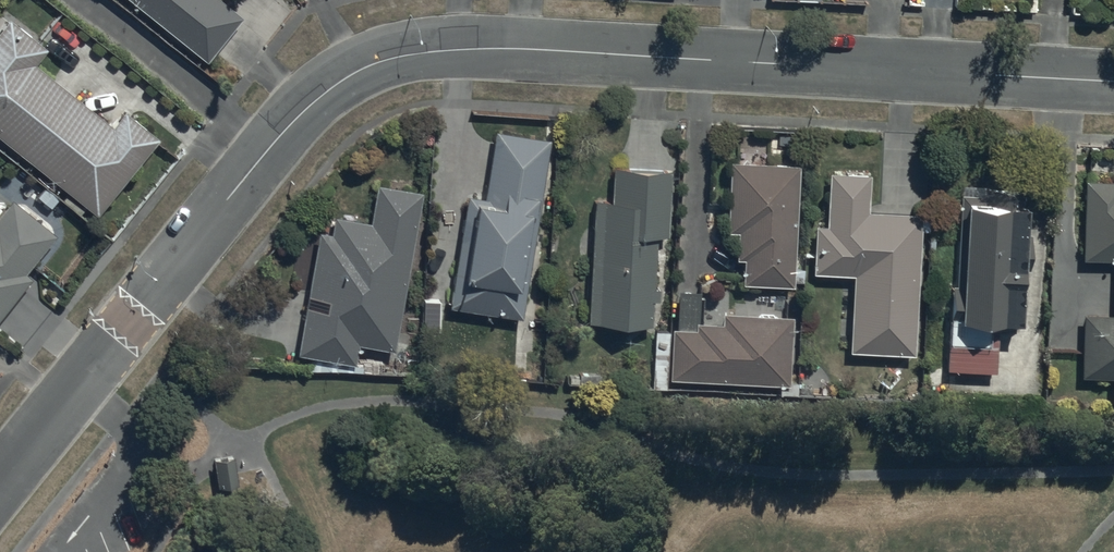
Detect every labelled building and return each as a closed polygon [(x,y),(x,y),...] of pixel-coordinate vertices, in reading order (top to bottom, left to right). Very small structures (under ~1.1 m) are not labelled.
[(209,66),(247,21),(222,0),(131,0),(209,66)] [(0,32),(0,138),(97,217),(159,141),(125,113),(113,128),(38,66),(49,53),(9,21),(0,32)] [(483,202),(467,199),(448,309),(520,322),(525,296),(517,294),(531,217),(535,218),(537,204),(541,204),(551,143),(495,133),(483,202)] [(796,167),(729,165),(727,235),(736,235),(735,261),(742,261),(741,287),(792,288),(796,167)] [(611,203),(593,203),(588,328),(651,331),(652,304),(657,304),(657,291),(653,291),(655,242),(668,242),(671,172),(613,169),(611,203)] [(866,176),(827,176),(827,227),(815,227),(814,276),(852,276),(851,358),(916,358),(918,214),(866,213),(866,176)] [(1083,184),(1081,260),(1113,261),(1112,318),(1082,317),(1080,381),(1112,381),(1112,404),(1113,404),(1113,185),(1083,184)] [(318,232),(296,355),(355,365),(358,348),(394,354),(422,194),(375,186),(369,225),(335,219),(332,235),(318,232)] [(1026,190),(958,190),(958,286),(941,286),(941,337),(946,337),(946,375),(999,375),(999,331),(1026,331),(1026,190)] [(32,280),(28,276),(59,238),(13,201),(0,217),(0,319),(32,280)] [(722,327),(698,326),(699,293),(676,292),(675,332),(671,332),(669,382),(788,386),(791,318),(723,315),(722,327)]
